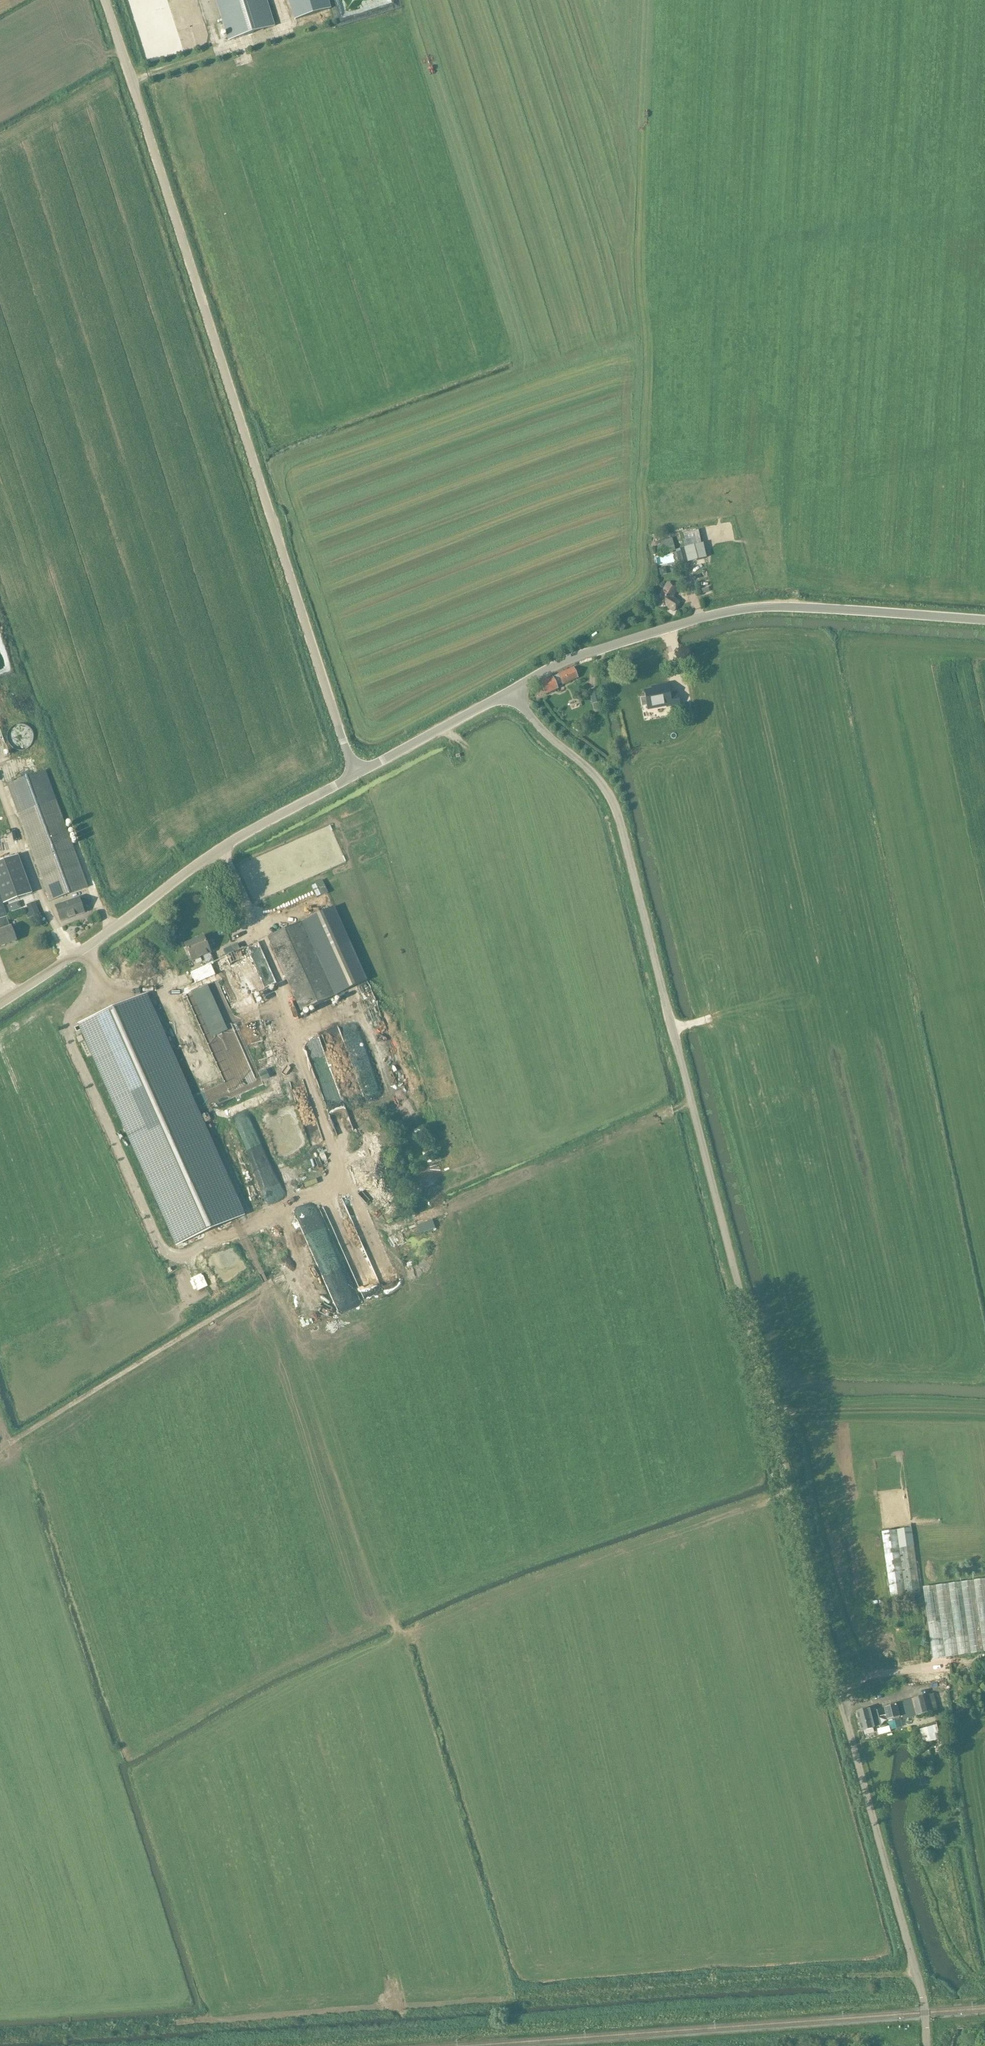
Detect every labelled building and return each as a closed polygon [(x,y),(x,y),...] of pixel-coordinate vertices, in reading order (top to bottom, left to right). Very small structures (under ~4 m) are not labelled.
[(266,0),(218,0),(230,40),(274,27),(266,0)] [(296,20),(330,9),(327,0),(289,0),(296,20)] [(672,538),(661,541),(656,542),(658,553),(663,552),(664,554),(675,551),(672,538)] [(685,549),(688,563),(705,559),(702,545),(685,549)] [(676,551),(679,566),(688,564),(684,549),(676,551)] [(672,598),(677,589),(668,583),(657,602),(666,608),(667,607),(674,611),(680,602),(672,598)] [(573,669),(541,683),(546,694),(557,689),(556,686),(563,683),(563,684),(577,678),(573,669)] [(648,709),(671,705),(672,707),(680,706),(678,694),(670,696),(668,685),(659,687),(660,689),(645,692),(646,697),(640,698),(642,707),(647,706),(648,709)] [(589,690),(592,705),(593,704),(595,713),(601,712),(599,703),(600,703),(597,688),(589,690)] [(20,721),(10,735),(15,738),(12,741),(25,750),(37,734),(20,721)] [(8,785),(50,901),(88,887),(46,771),(8,785)] [(0,863),(0,896),(3,904),(32,894),(19,856),(0,863)] [(327,880),(314,884),(318,896),(331,892),(327,880)] [(10,928),(6,917),(7,917),(3,904),(0,896),(0,947),(16,941),(11,927),(10,928)] [(55,906),(61,921),(84,913),(79,898),(55,906)] [(27,904),(29,916),(40,913),(38,901),(27,904)] [(302,1011),(367,982),(367,981),(334,908),(269,938),(302,1011)] [(203,956),(207,966),(214,962),(210,953),(203,938),(186,945),(193,961),(203,956)] [(277,985),(258,944),(192,973),(196,983),(184,989),(262,1162),(320,1136),(256,994),(277,985)] [(239,1212),(147,991),(81,1018),(171,1237),(239,1212)] [(358,1019),(342,1024),(365,1097),(382,1092),(358,1019)] [(328,1220),(305,1231),(340,1308),(363,1298),(356,1283),(357,1283),(328,1220)] [(882,1532),(891,1598),(921,1594),(912,1528),(882,1532)] [(934,1659),(984,1652),(984,1579),(924,1587),(934,1659)] [(902,1702),(906,1718),(938,1710),(934,1694),(902,1702)] [(885,1708),(888,1720),(900,1717),(897,1705),(885,1708)] [(863,1731),(875,1728),(882,1727),(877,1710),(874,1711),(874,1709),(858,1713),(863,1731)] [(937,1723),(919,1728),(923,1744),(941,1739),(937,1723)]
